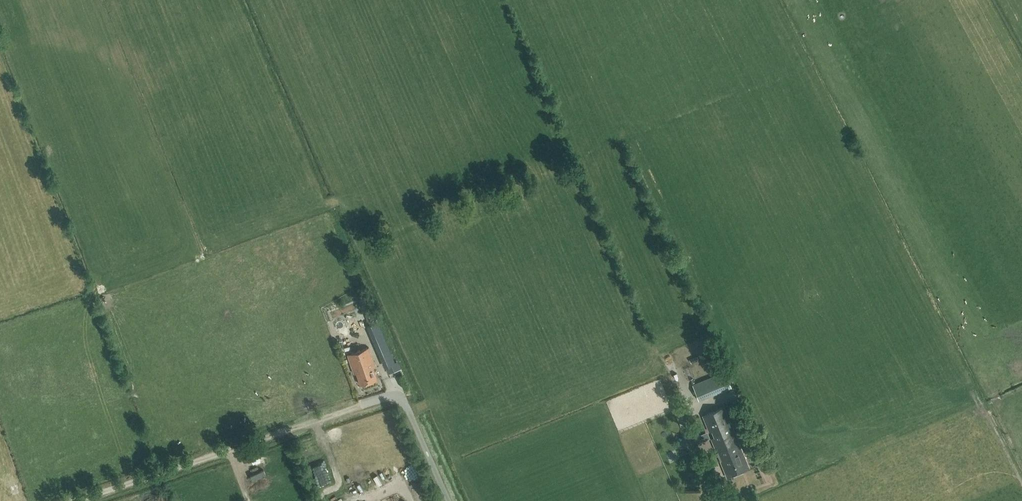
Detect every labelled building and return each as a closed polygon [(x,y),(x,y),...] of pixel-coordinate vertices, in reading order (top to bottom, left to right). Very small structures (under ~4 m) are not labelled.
[(387,366),(395,363),(377,322),(373,313),(365,316),(369,325),(387,366)] [(338,345),(347,340),(343,334),(335,338),(338,345)] [(377,379),(374,367),(376,366),(369,347),(348,354),(354,373),(356,373),(360,384),(377,379)] [(726,371),(693,384),(698,398),(731,385),(726,371)] [(730,423),(723,408),(703,416),(709,432),(713,431),(716,437),(711,439),(716,450),(739,441),(731,423),(730,423)] [(742,428),(747,442),(755,439),(749,425),(742,428)] [(709,438),(706,431),(694,436),(697,443),(709,438)] [(739,441),(716,450),(718,456),(719,456),(721,460),(720,461),(727,477),(750,467),(739,441)] [(360,495),(369,491),(367,486),(358,490),(360,495)]
